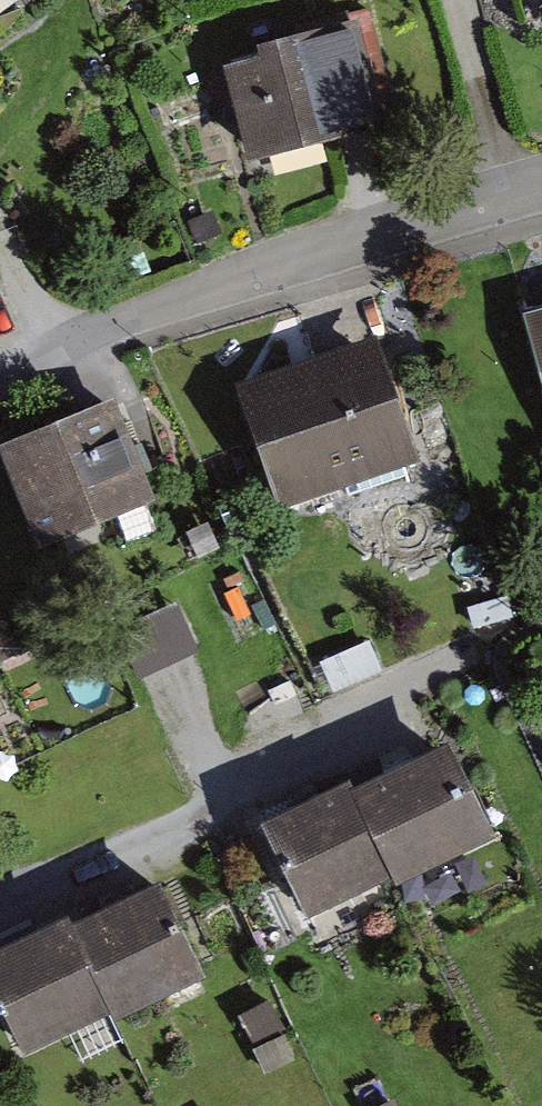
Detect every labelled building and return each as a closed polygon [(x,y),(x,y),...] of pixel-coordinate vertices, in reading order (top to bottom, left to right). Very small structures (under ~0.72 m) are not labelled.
[(59,9),(55,0),(0,0),(0,33),(59,9)] [(531,24),(541,21),(541,0),(525,0),(531,24)] [(218,62),(251,187),(334,165),(326,135),(391,118),(365,23),(218,62)] [(531,318),(541,362),(541,315),(531,318)] [(379,348),(249,394),(286,498),(359,472),(366,492),(424,471),(379,348)] [(117,410),(16,450),(51,541),(153,501),(117,410)] [(182,605),(126,631),(142,667),(199,642),(182,605)] [(485,847),(442,761),(352,806),(384,871),(395,891),(485,847)] [(345,790),(259,831),(298,913),(384,871),(352,806),(345,790)] [(217,980),(172,891),(80,937),(118,1012),(126,1026),(217,980)] [(0,961),(0,1000),(28,1056),(118,1012),(80,937),(74,924),(0,961)]
